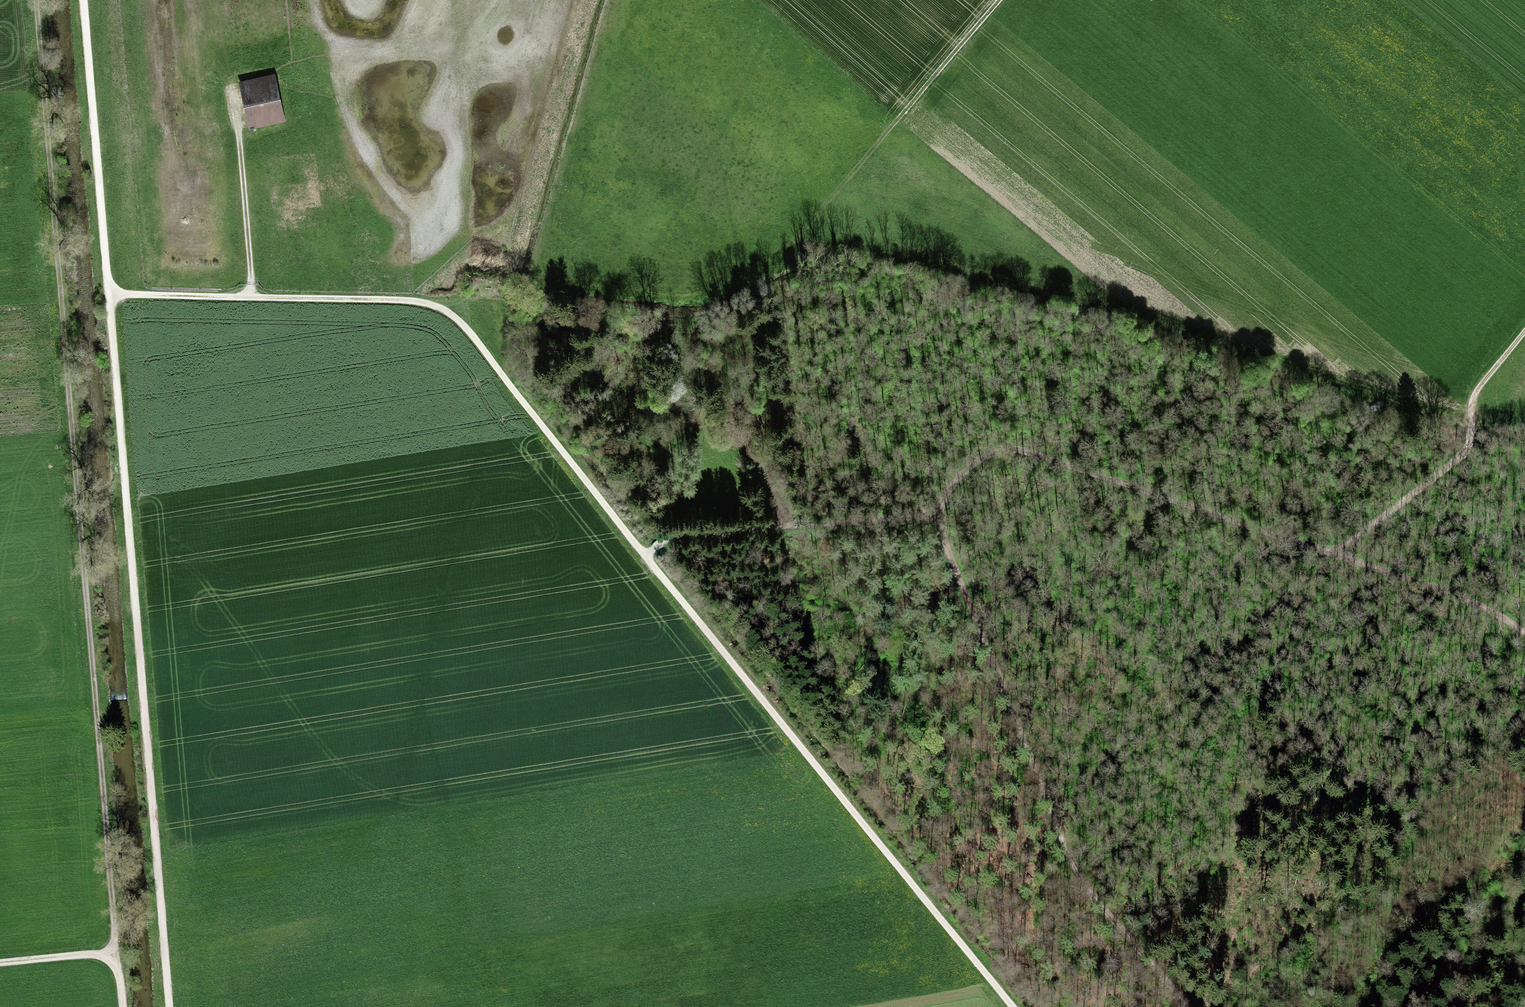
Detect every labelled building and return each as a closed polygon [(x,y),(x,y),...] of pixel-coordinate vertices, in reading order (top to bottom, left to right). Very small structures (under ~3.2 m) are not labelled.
[(274,73),(239,81),(249,127),(284,120),(274,73)]
